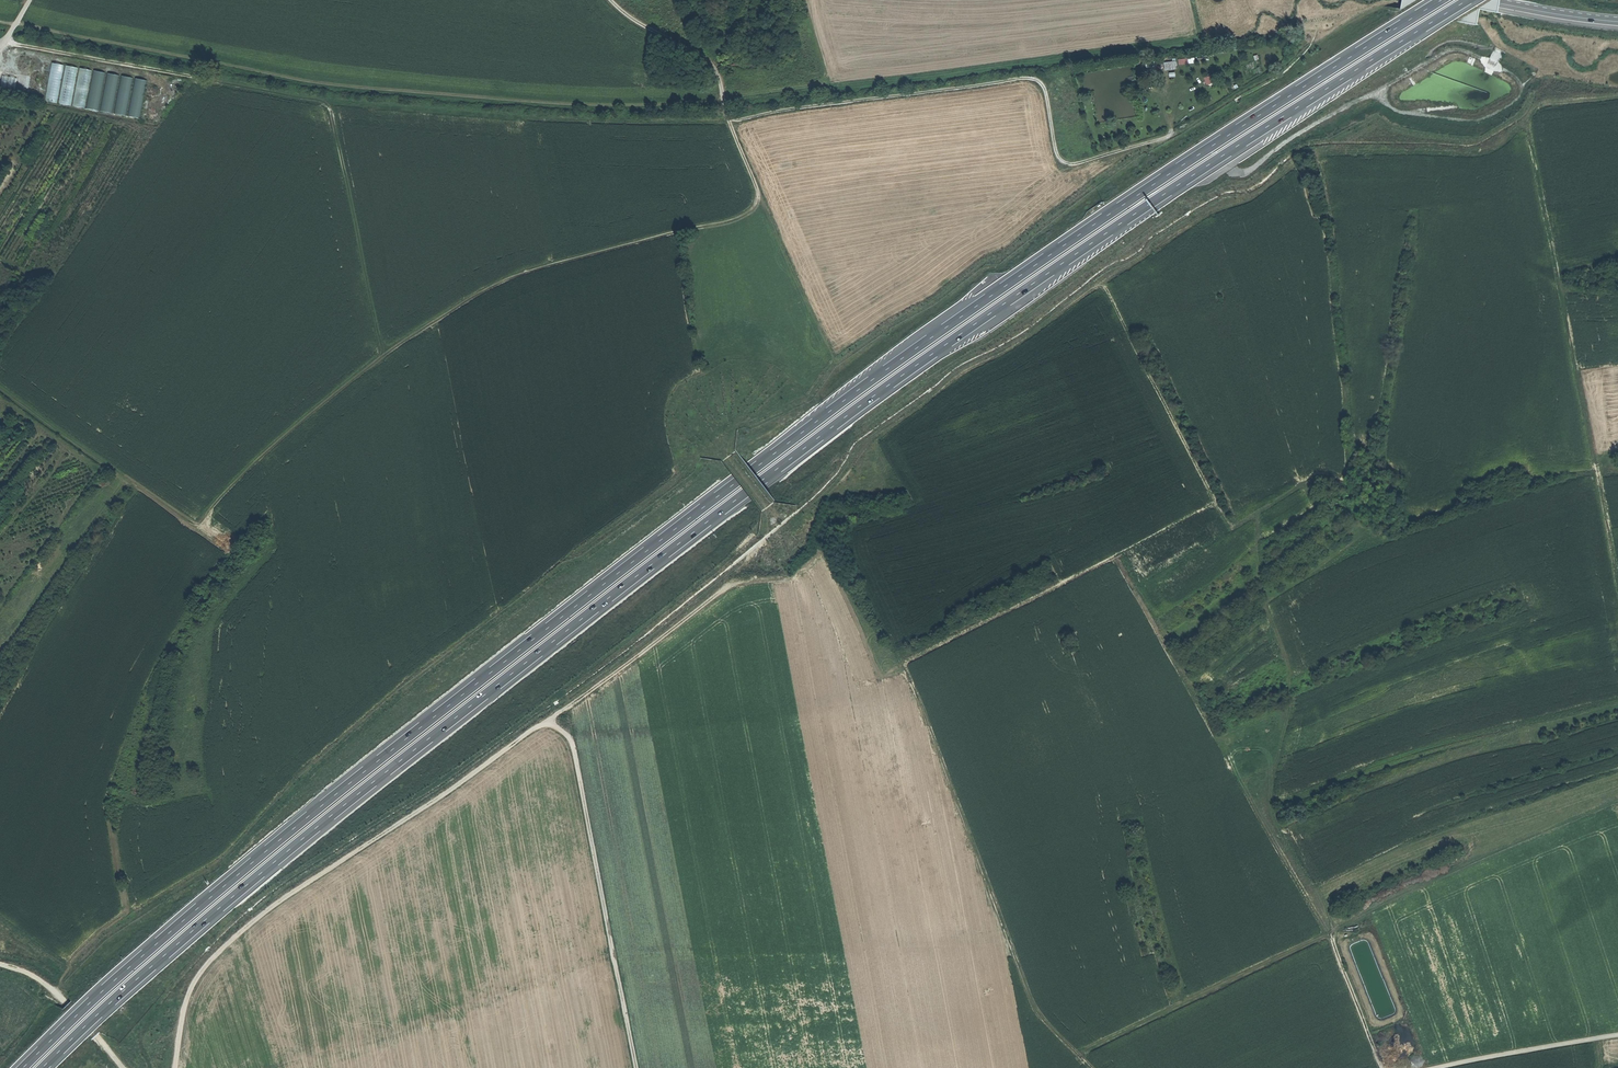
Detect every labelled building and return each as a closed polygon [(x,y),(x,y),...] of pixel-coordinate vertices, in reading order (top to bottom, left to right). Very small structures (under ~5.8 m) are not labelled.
[(1156,62),(1158,73),(1160,73),(1161,76),(1165,75),(1164,72),(1166,72),(1164,61),(1156,62)] [(142,117),(148,79),(52,63),(46,101),(142,117)] [(1208,85),(1215,83),(1212,74),(1205,76),(1208,85)] [(14,93),(17,78),(4,76),(2,91),(14,93)]
